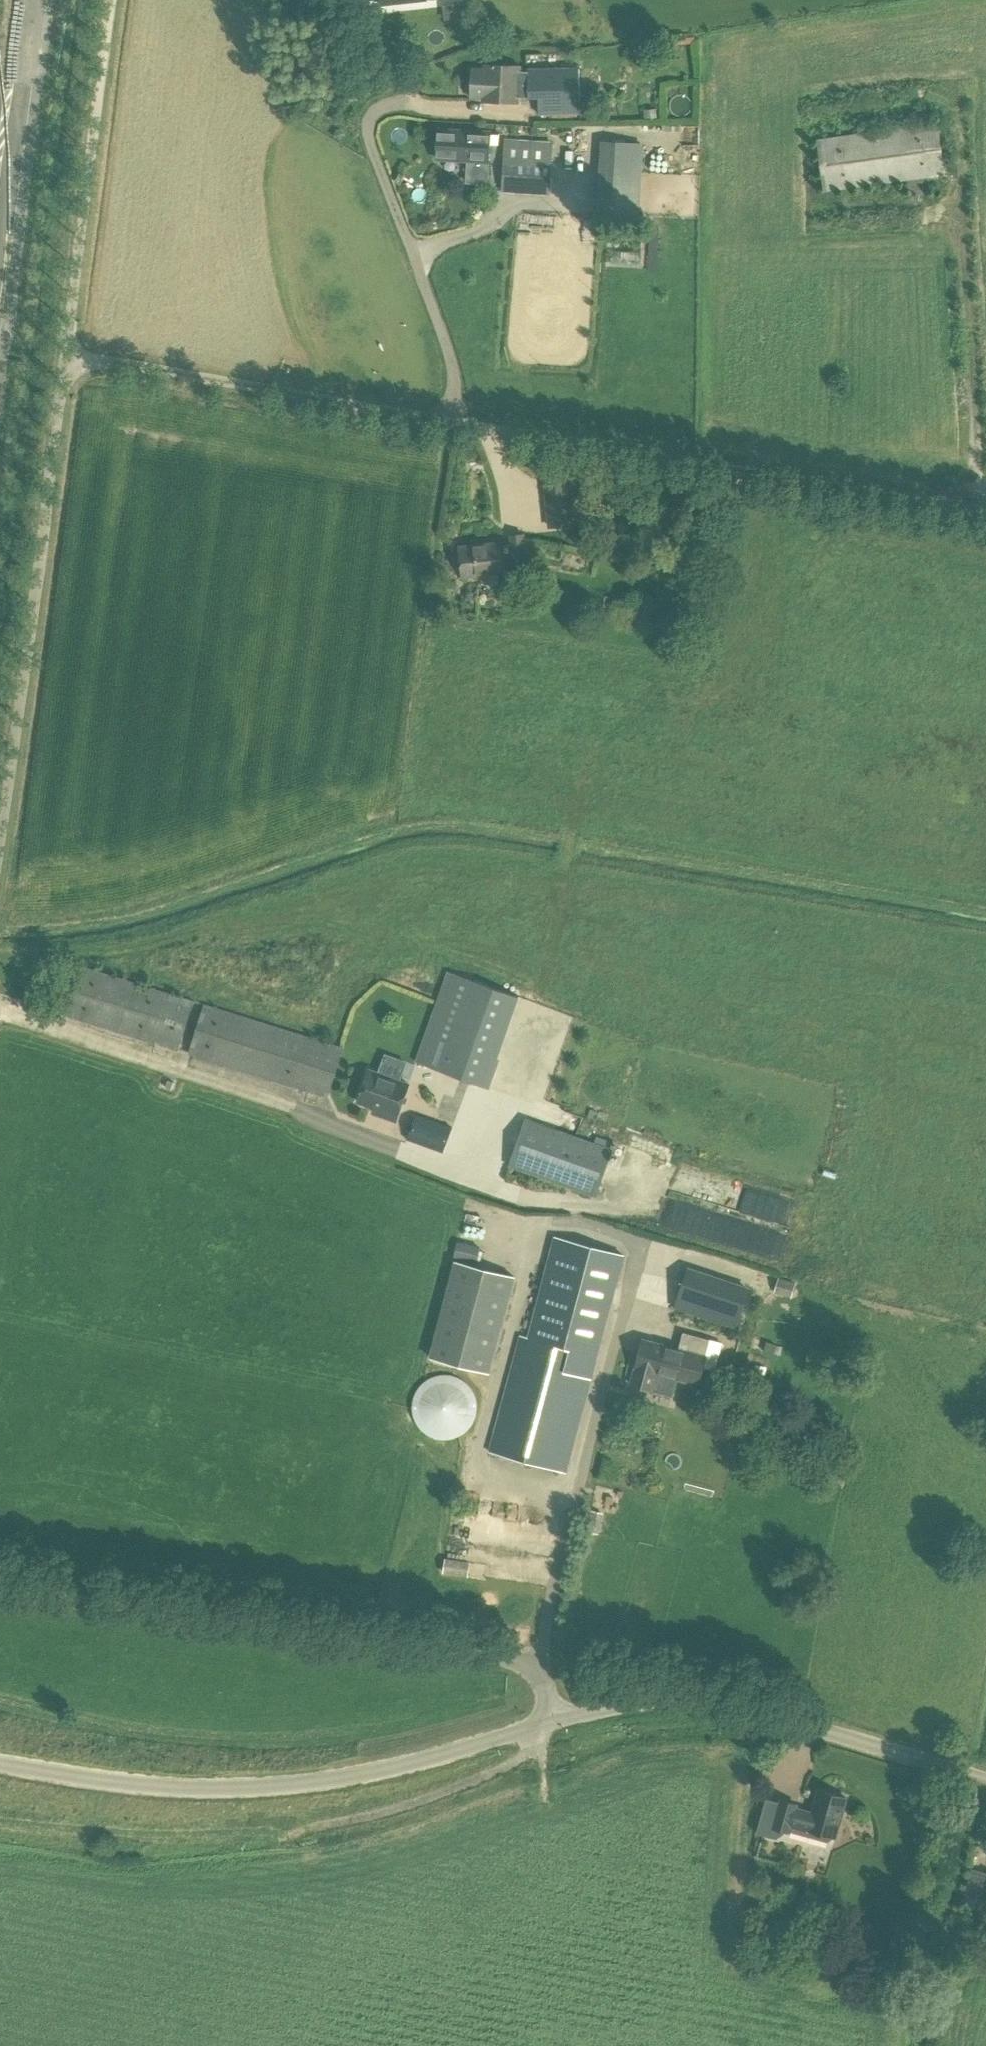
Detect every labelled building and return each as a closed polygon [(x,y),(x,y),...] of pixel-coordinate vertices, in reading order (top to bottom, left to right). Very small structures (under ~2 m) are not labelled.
[(444,6),(446,19),(464,17),(463,4),(444,6)] [(469,97),(484,98),(483,101),(517,103),(520,67),(485,65),(485,73),(471,72),(469,97)] [(528,70),(528,98),(539,98),(539,114),(580,113),(578,68),(528,70)] [(655,109),(643,110),(644,119),(656,118),(655,109)] [(863,148),(826,153),(829,181),(925,170),(922,143),(945,140),(943,121),(861,130),(863,148)] [(338,129),(334,135),(340,139),(344,133),(338,129)] [(436,159),(488,161),(490,133),(438,130),(436,159)] [(648,172),(649,136),(619,135),(617,171),(648,172)] [(502,191),(549,194),(552,159),(504,156),(502,191)] [(571,524),(568,503),(548,505),(550,526),(571,524)] [(459,546),(462,577),(506,573),(505,570),(514,570),(515,571),(527,570),(524,535),(510,536),(511,547),(503,548),(503,542),(459,546)] [(642,619),(645,605),(631,601),(628,616),(642,619)] [(511,987),(444,968),(419,1056),(486,1075),(511,987)] [(314,1064),(311,1082),(330,1085),(332,1066),(314,1064)] [(357,1101),(397,1115),(408,1083),(368,1069),(357,1101)] [(407,1140),(443,1153),(453,1127),(416,1114),(407,1140)] [(510,1166),(595,1197),(612,1150),(527,1119),(510,1166)] [(488,1451),(567,1473),(610,1308),(613,1309),(627,1256),(554,1236),(527,1337),(519,1335),(488,1451)] [(431,1361),(494,1377),(520,1280),(457,1263),(431,1361)] [(748,1293),(686,1272),(674,1308),(736,1329),(748,1293)] [(712,1339),(712,1367),(726,1368),(727,1339),(712,1339)] [(636,1367),(637,1367),(632,1385),(673,1396),(678,1378),(700,1384),(707,1357),(644,1341),(636,1367)] [(776,1355),(767,1352),(764,1362),(774,1365),(776,1355)] [(413,1407),(415,1419),(421,1428),(429,1435),(441,1439),(452,1438),(458,1436),(466,1431),(472,1423),(475,1414),(476,1405),(474,1396),(469,1387),(463,1381),(455,1377),(447,1375),(438,1375),(427,1380),(419,1387),(414,1397),(413,1407)] [(478,1578),(478,1564),(454,1565),(455,1579),(478,1578)] [(757,1833),(804,1846),(802,1856),(828,1863),(846,1800),(818,1792),(812,1812),(797,1808),(798,1805),(779,1800),(778,1803),(766,1800),(757,1833)] [(984,1912),(985,1905),(985,1874),(972,1871),(965,1909),(984,1912)]
